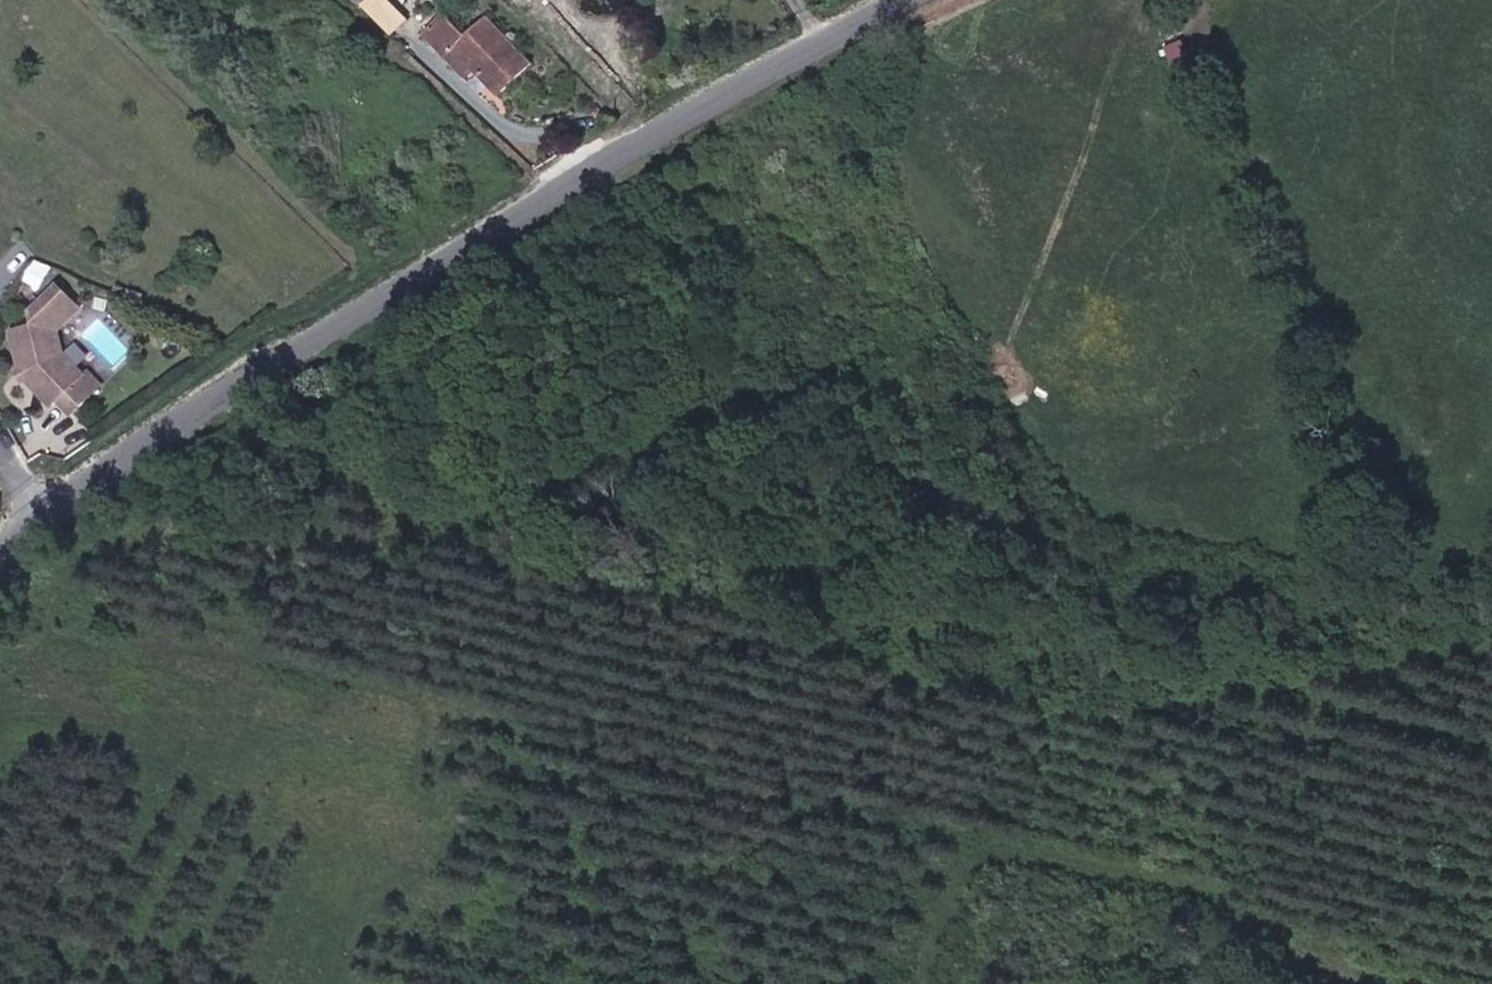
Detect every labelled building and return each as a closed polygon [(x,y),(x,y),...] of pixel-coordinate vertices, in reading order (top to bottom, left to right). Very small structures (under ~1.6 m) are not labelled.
[(518,80),(528,58),(489,18),(469,36),(448,15),(427,34),(467,77),(476,69),(502,95),(518,80)] [(96,370),(75,351),(67,327),(75,317),(88,303),(66,282),(42,309),(46,323),(22,329),(35,374),(66,404),(96,370)] [(78,390),(72,398),(87,411),(93,403),(78,390)]
